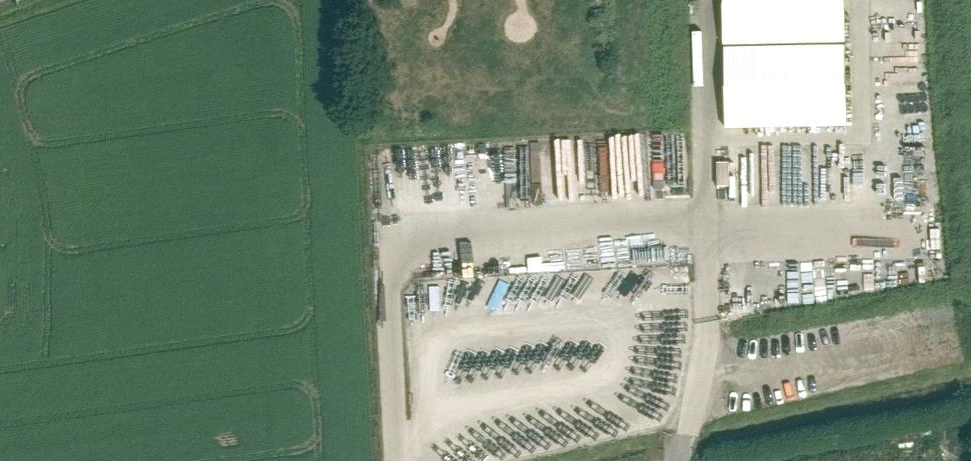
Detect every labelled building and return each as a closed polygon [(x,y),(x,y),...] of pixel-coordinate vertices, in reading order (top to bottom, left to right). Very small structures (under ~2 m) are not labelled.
[(727,44),(859,42),(858,0),(727,0),(727,44)] [(859,42),(727,44),(728,125),(860,123),(859,42)]
